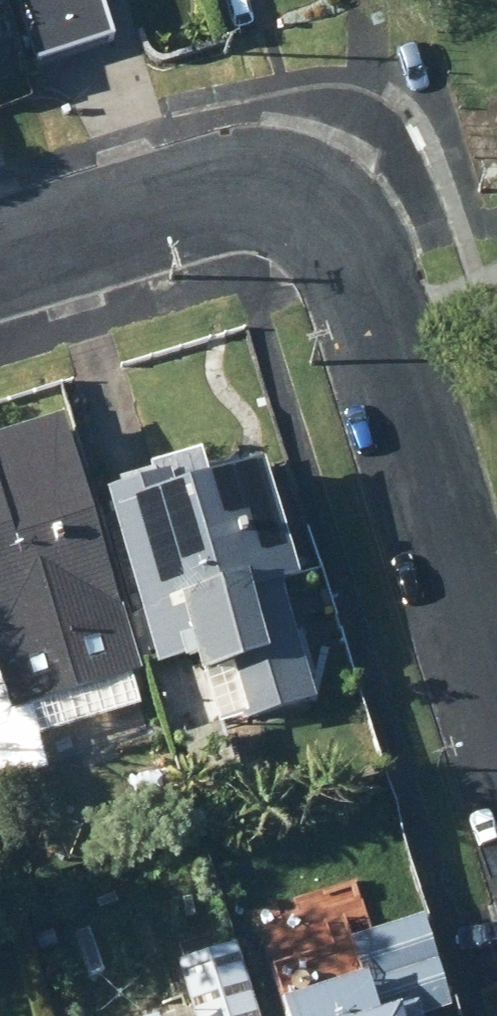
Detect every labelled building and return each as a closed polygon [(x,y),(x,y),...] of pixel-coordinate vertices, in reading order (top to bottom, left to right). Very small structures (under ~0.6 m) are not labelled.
[(124,0),(32,0),(54,74),(140,51),(124,0)] [(15,74),(2,31),(0,31),(0,78),(15,74)] [(72,420),(0,440),(0,786),(55,770),(45,734),(146,705),(137,675),(146,673),(72,420)] [(232,730),(325,704),(292,589),(313,584),(278,465),(221,482),(213,455),(164,469),(168,485),(120,499),(129,527),(114,531),(136,607),(149,603),(165,661),(154,664),(174,734),(228,718),(232,730)] [(352,869),(369,863),(353,811),(261,839),(277,891),(352,869)] [(8,857),(0,832),(0,859),(8,857)] [(256,901),(284,1013),(294,1011),(295,1015),(433,1015),(457,1008),(429,918),(376,934),(356,869),(256,901)] [(187,964),(203,1015),(266,1015),(244,947),(187,964)]
